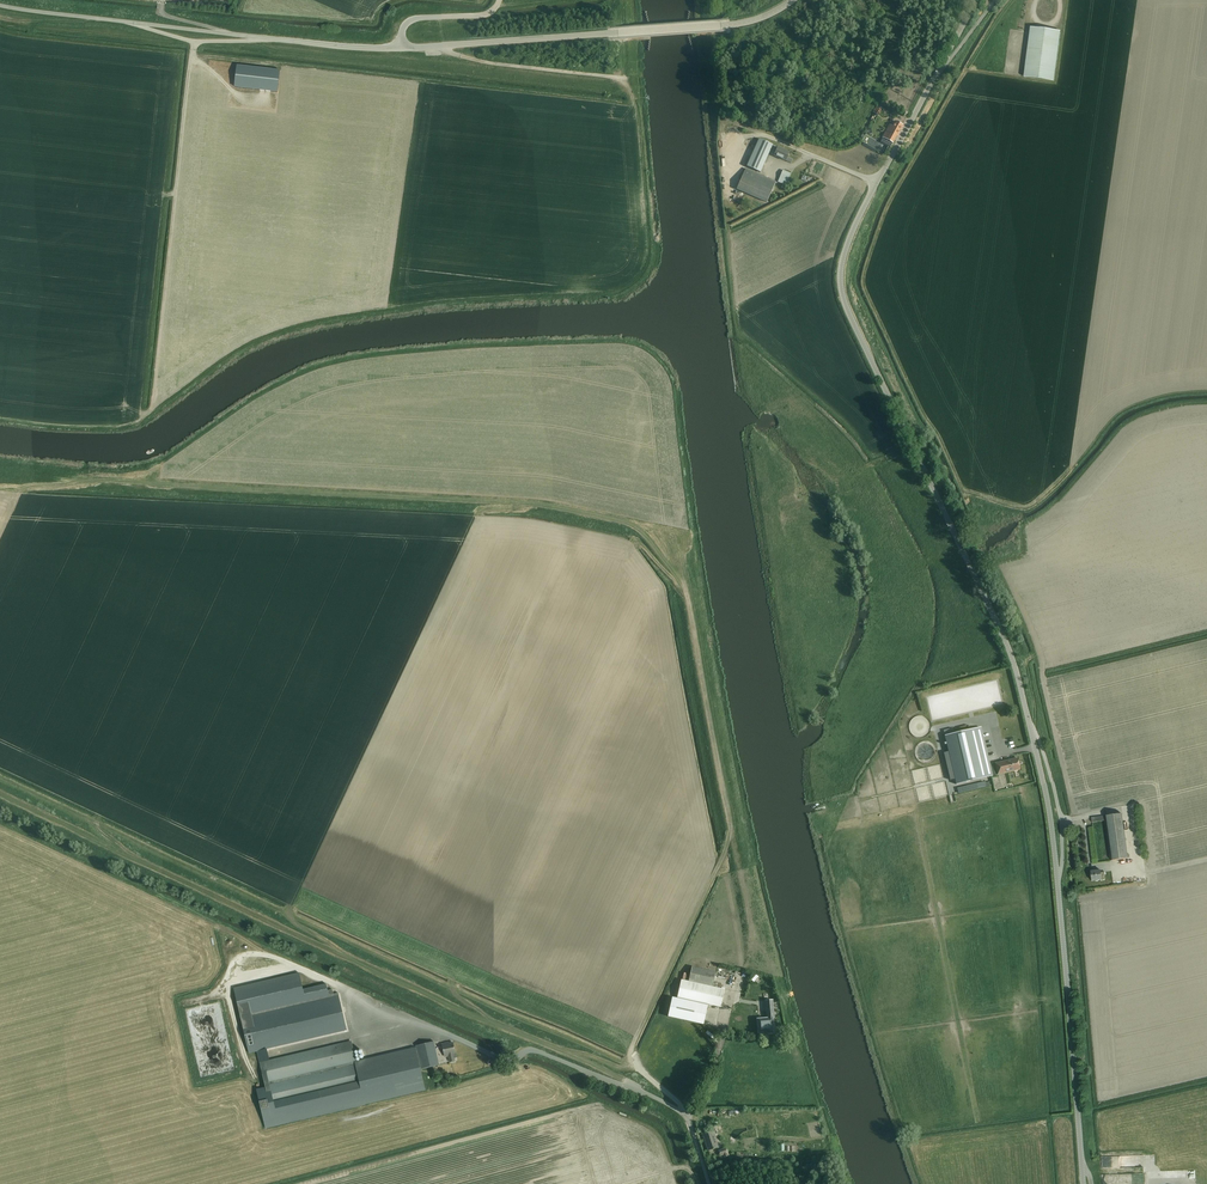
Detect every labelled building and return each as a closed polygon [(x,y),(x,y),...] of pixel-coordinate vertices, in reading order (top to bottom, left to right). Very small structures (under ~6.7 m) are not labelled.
[(1039,18),(1052,20),(1054,5),(1041,4),(1039,18)] [(1030,28),(1024,77),(1054,81),(1060,31),(1030,28)] [(238,66),(235,87),(277,92),(280,70),(238,66)] [(878,106),(874,113),(878,116),(882,109),(878,106)] [(890,125),(883,138),(888,140),(885,145),(890,148),(893,143),(903,125),(898,122),(897,122),(894,127),(890,125)] [(773,145),(759,139),(747,167),(761,173),(773,145)] [(778,147),(774,156),(792,163),(793,159),(788,157),(790,152),(778,147)] [(746,169),(737,190),(767,203),(776,181),(746,169)] [(783,171),(780,178),(787,182),(791,174),(783,171)] [(945,736),(956,784),(992,776),(980,727),(954,734),(945,736)] [(1020,769),(1018,758),(995,763),(998,775),(1020,769)] [(1121,814),(1091,818),(1092,820),(1106,818),(1110,848),(1109,848),(1111,861),(1128,858),(1121,814)] [(1101,880),(1100,876),(1100,871),(1091,871),(1092,881),(1101,880)] [(716,972),(692,967),(689,981),(683,980),(680,998),(709,1004),(721,1007),(725,989),(713,986),(716,972)] [(299,973),(233,989),(248,1053),(347,1030),(338,993),(333,994),(332,990),(327,991),(326,984),(303,990),(299,973)] [(705,1024),(709,1004),(680,998),(679,998),(674,997),(669,1016),(705,1024)] [(773,1000),(766,1000),(767,1018),(757,1019),(759,1033),(767,1032),(769,1034),(773,1033),(775,1032),(773,1018),(774,1018),(773,1000)] [(420,1069),(415,1047),(355,1062),(350,1041),(259,1063),(265,1088),(256,1090),(264,1126),(364,1103),(364,1102),(424,1088),(420,1069)] [(439,1065),(433,1041),(416,1046),(416,1047),(415,1047),(420,1069),(439,1065)] [(441,1046),(443,1051),(444,1055),(448,1054),(448,1056),(450,1062),(454,1061),(453,1058),(457,1058),(455,1052),(453,1043),(441,1046)] [(708,1150),(714,1149),(719,1147),(713,1131),(703,1134),(708,1150)] [(724,1157),(729,1156),(727,1148),(718,1150),(720,1156),(723,1155),(724,1157)]
